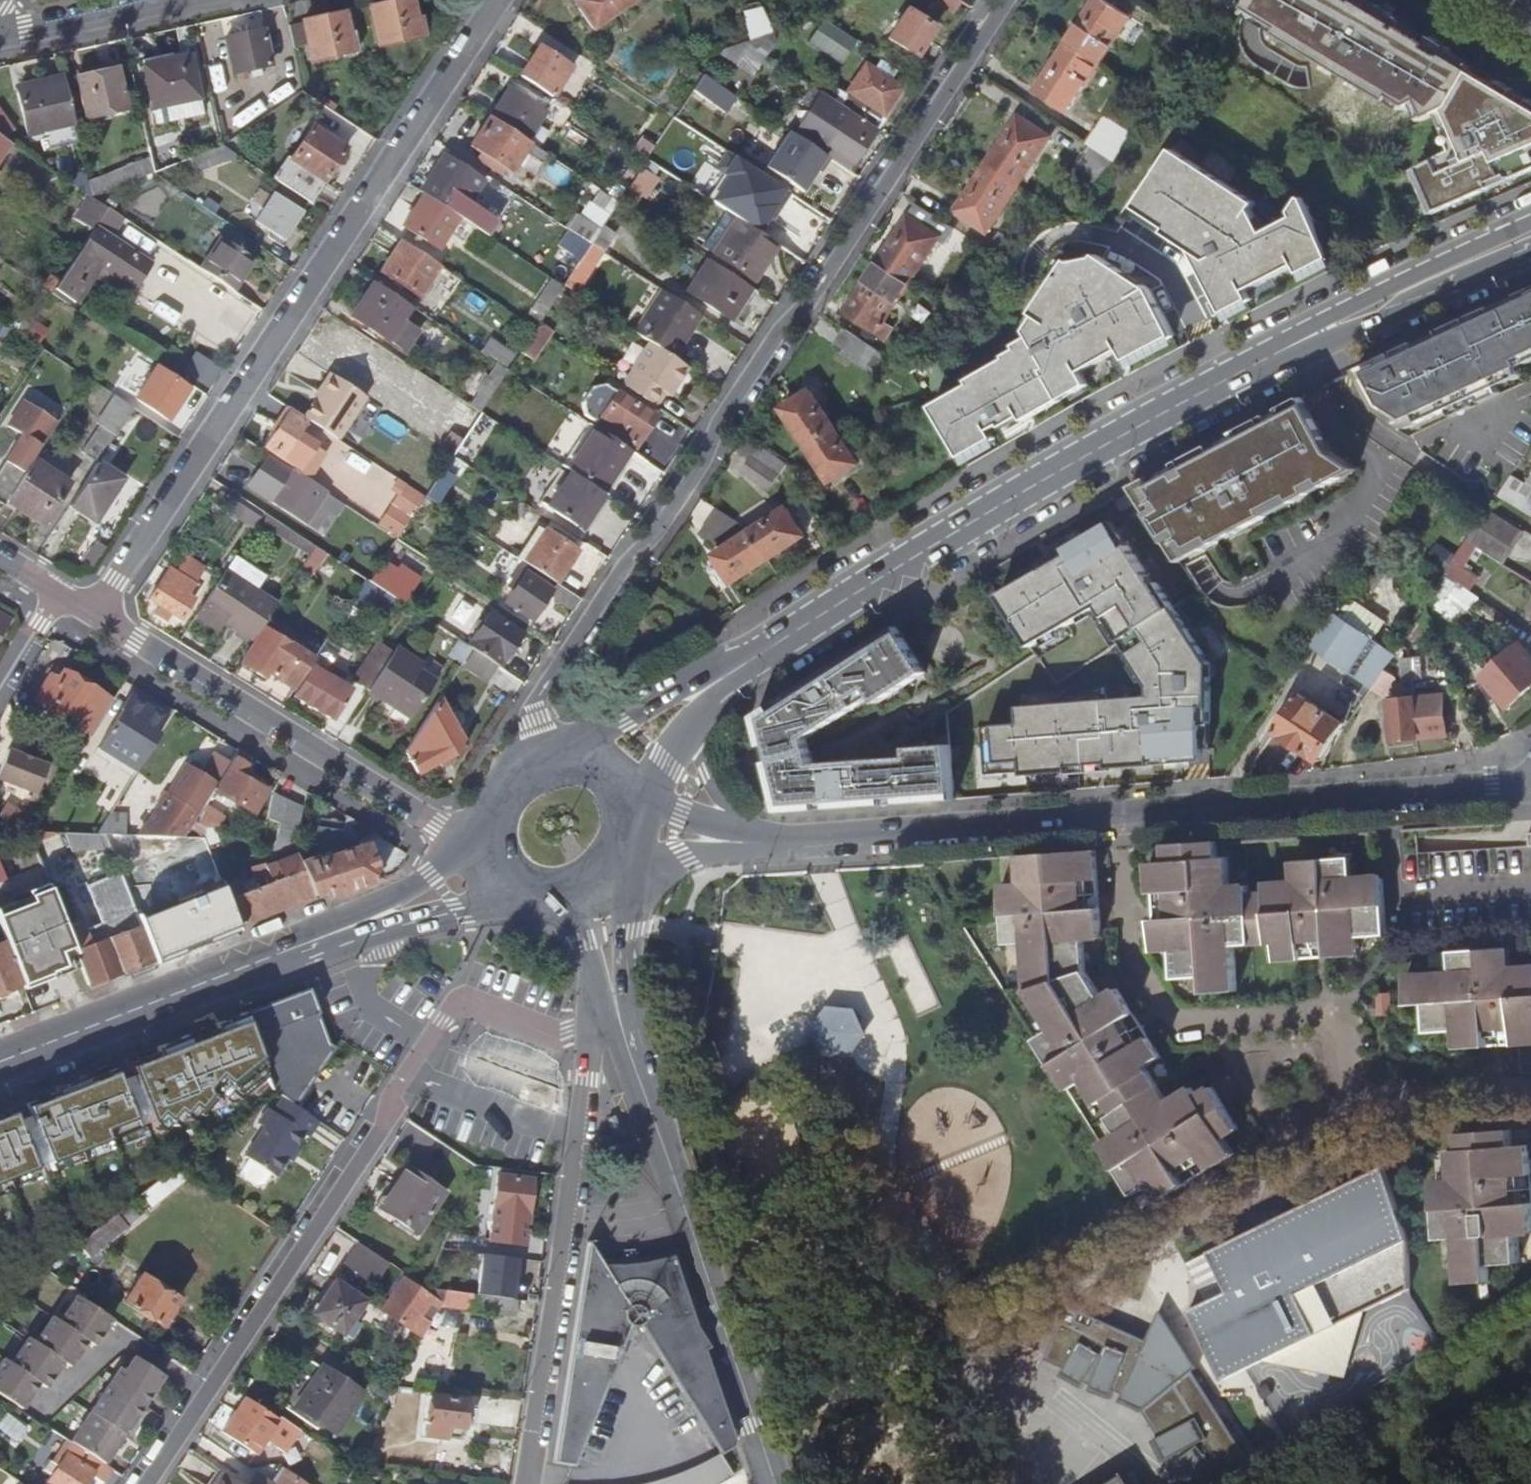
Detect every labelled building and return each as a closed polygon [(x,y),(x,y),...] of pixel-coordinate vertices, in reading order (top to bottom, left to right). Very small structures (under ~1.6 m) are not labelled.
[(379,41),(423,31),(416,0),(369,0),(379,41)] [(596,23),(630,0),(579,0),(596,23)] [(1102,59),(1133,12),(1115,0),(1096,0),(1070,39),(1102,59)] [(1451,109),(1476,69),(1451,54),(1452,52),(1432,39),(1431,41),(1428,46),(1400,30),(1403,25),(1392,17),(1393,15),(1368,0),(1367,0),(1366,2),(1363,0),(1254,0),(1248,10),(1262,19),(1279,29),(1276,35),(1388,104),(1392,98),(1406,107),(1409,109),(1412,107),(1419,104),(1428,121),(1437,116),(1451,109)] [(890,30),(919,48),(936,19),(907,1),(890,30)] [(344,4),(307,12),(316,52),(353,44),(344,4)] [(750,33),(773,25),(763,5),(745,8),(750,33)] [(1279,29),(1262,19),(1259,25),(1276,35),(1279,29)] [(824,20),(811,39),(841,61),(855,42),(824,20)] [(233,65),(272,57),(265,23),(226,31),(233,65)] [(773,25),(750,33),(744,36),(764,49),(777,33),(773,25)] [(1431,41),(1403,25),(1400,30),(1428,46),(1431,41)] [(521,68),(553,89),(574,60),(540,39),(521,68)] [(1102,59),(1070,39),(1039,85),(1071,106),(1102,59)] [(187,47),(175,49),(173,42),(143,50),(156,110),(199,100),(187,47)] [(876,121),(877,121),(902,79),(869,58),(842,99),(876,121)] [(129,105),(119,63),(79,73),(87,114),(129,105)] [(704,68),(678,108),(679,109),(652,151),(670,162),(676,154),(688,161),(714,120),(698,110),(710,91),(726,101),(735,88),(704,68)] [(1435,215),(1530,173),(1530,100),(1476,69),(1451,109),(1437,116),(1455,154),(1416,174),(1435,215)] [(76,114),(65,71),(18,84),(28,127),(46,122),(50,141),(79,134),(74,115),(76,114)] [(492,110),(527,133),(547,103),(512,80),(492,110)] [(876,121),(842,99),(839,97),(822,86),(796,128),(812,139),(818,130),(855,154),(876,121)] [(1392,98),(1388,104),(1402,114),(1406,107),(1392,98)] [(1419,104),(1412,107),(1421,124),(1428,121),(1419,104)] [(531,136),(527,133),(492,110),(472,140),(511,166),(531,136)] [(991,159),(1023,179),(1054,133),(1022,112),(991,159)] [(1119,158),(1137,132),(1109,113),(1091,140),(1095,143),(1098,145),(1104,148),(1119,158)] [(275,170),(313,194),(348,141),(314,117),(293,149),(290,147),(275,170)] [(0,127),(0,150),(10,134),(0,127)] [(805,191),(829,155),(789,129),(765,165),(805,191)] [(239,146),(224,137),(223,138),(191,149),(197,163),(239,146)] [(153,150),(156,163),(173,156),(169,142),(152,148),(153,150)] [(1098,145),(1095,143),(1086,157),(1110,173),(1119,158),(1104,148),(1098,145)] [(1269,229),(1256,205),(1260,199),(1178,145),(1140,202),(1172,223),(1170,226),(1198,244),(1225,296),(1221,299),(1227,310),(1257,294),(1253,286),(1296,263),(1301,273),(1334,255),(1307,205),(1303,198),(1296,207),(1299,213),(1269,229)] [(422,183),(426,186),(461,209),(491,228),(502,211),(472,192),(486,171),(447,146),(422,183)] [(93,186),(156,163),(153,150),(90,173),(93,186)] [(1101,187),(1103,184),(1110,173),(1086,157),(1076,171),(1101,187)] [(1023,179),(991,159),(959,206),(991,227),(1023,179)] [(156,168),(167,176),(176,164),(172,161),(156,168)] [(642,163),(634,174),(637,176),(626,194),(638,202),(657,173),(642,163)] [(281,230),(300,202),(275,186),(256,213),(281,230)] [(461,209),(426,186),(405,218),(439,240),(461,209)] [(109,197),(96,189),(86,205),(98,213),(109,197)] [(109,197),(98,213),(95,218),(108,227),(122,206),(109,197)] [(882,257),(913,278),(952,219),(921,199),(882,257)] [(781,239),(728,204),(705,240),(715,246),(758,274),(781,239)] [(568,221),(593,237),(602,222),(578,206),(568,221)] [(95,218),(79,242),(55,279),(73,291),(76,293),(87,278),(82,274),(91,259),(96,263),(101,255),(135,276),(150,254),(108,227),(95,218)] [(202,260),(236,282),(256,250),(223,228),(202,260)] [(441,258),(402,233),(382,264),(421,290),(441,258)] [(593,237),(567,276),(580,284),(606,246),(593,237)] [(931,403),(962,454),(988,440),(984,433),(999,424),(1010,418),(1011,421),(1021,416),(1030,410),(1033,414),(1096,378),(1090,368),(1117,352),(1129,346),(1135,356),(1178,335),(1154,287),(1100,253),(1098,256),(1076,260),(1069,258),(1034,311),(1038,314),(1026,327),(1029,334),(1015,342),(1017,346),(1004,353),(1006,356),(982,370),(985,374),(931,403)] [(752,282),(710,254),(691,284),(734,311),(752,282)] [(129,287),(135,276),(101,255),(96,263),(95,264),(129,287)] [(913,278),(882,257),(850,304),(892,332),(898,323),(888,316),(913,278)] [(542,315),(566,278),(555,271),(532,308),(542,315)] [(411,299),(374,275),(352,309),(406,346),(417,327),(400,316),(411,299)] [(55,279),(52,285),(69,296),(73,291),(55,279)] [(652,337),(674,352),(678,347),(647,327),(660,308),(671,316),(674,312),(687,321),(697,305),(663,283),(635,326),(652,337)] [(1530,361),(1530,289),(1359,370),(1378,409),(1397,422),(1414,414),(1418,422),(1497,385),(1493,378),(1519,366),(1530,361)] [(42,333),(63,302),(53,295),(32,327),(42,333)] [(647,327),(678,347),(684,338),(678,333),(687,321),(674,312),(671,316),(660,308),(647,327)] [(888,348),(851,323),(839,342),(877,366),(888,348)] [(623,379),(655,401),(671,377),(675,380),(688,360),(674,352),(652,337),(623,379)] [(208,384),(219,363),(197,351),(185,371),(208,384)] [(175,366),(157,354),(133,388),(169,411),(188,382),(172,371),(175,366)] [(307,412),(313,415),(340,433),(368,390),(332,366),(328,372),(344,382),(323,415),(310,406),(307,412)] [(344,382),(328,372),(320,384),(323,386),(310,406),(323,415),(344,382)] [(584,405),(635,439),(654,410),(602,376),(591,378),(581,393),(584,405)] [(59,418),(66,406),(31,385),(24,397),(59,418)] [(819,438),(834,428),(811,393),(784,410),(807,446),(819,438)] [(1296,402),(1139,484),(1182,552),(1204,541),(1207,547),(1225,537),(1222,532),(1239,523),(1241,528),(1273,511),(1270,506),(1295,493),(1298,498),(1316,488),(1313,483),(1327,476),(1329,481),(1359,466),(1338,452),(1307,396),(1296,402)] [(307,412),(292,402),(267,439),(301,462),(317,438),(304,429),(313,415),(307,412)] [(51,425),(20,404),(3,428),(17,437),(0,464),(5,467),(1,473),(8,477),(11,471),(17,475),(34,449),(35,449),(51,425)] [(97,456),(114,429),(99,419),(81,446),(97,456)] [(630,443),(594,420),(567,462),(602,485),(630,443)] [(1003,431),(999,424),(984,433),(988,440),(1003,431)] [(453,449),(463,434),(452,426),(442,442),(453,449)] [(819,438),(807,446),(832,484),(859,466),(834,428),(819,438)] [(293,461),(291,463),(268,448),(248,480),(305,518),(327,487),(328,484),(293,461)] [(34,453),(7,494),(42,516),(68,476),(34,453)] [(748,469),(775,485),(784,469),(757,453),(748,469)] [(97,456),(69,498),(94,515),(122,472),(97,456)] [(567,468),(546,499),(590,528),(601,511),(597,508),(606,494),(567,468)] [(1313,483),(1316,488),(1329,481),(1327,476),(1313,483)] [(245,493),(226,480),(220,489),(240,501),(245,493)] [(406,535),(421,489),(397,481),(382,527),(406,535)] [(1133,491),(1117,501),(1123,512),(1140,502),(1133,491)] [(1270,506),(1273,511),(1298,498),(1295,493),(1270,506)] [(265,505),(248,494),(242,504),(259,514),(265,505)] [(756,527),(774,554),(810,530),(792,503),(756,527)] [(265,505),(259,514),(273,523),(279,514),(265,505)] [(315,538),(279,514),(273,523),(309,546),(315,538)] [(385,553),(394,538),(369,522),(359,536),(385,553)] [(1104,607),(1124,640),(1170,611),(1113,523),(1068,551),(1072,556),(1053,566),(999,596),(1034,650),(1104,607)] [(1222,532),(1225,537),(1241,528),(1239,523),(1222,532)] [(526,555),(558,576),(578,544),(547,524),(526,555)] [(698,533),(713,543),(719,534),(704,525),(698,533)] [(774,554),(756,527),(719,550),(737,578),(774,554)] [(1487,546),(1494,550),(1499,542),(1492,537),(1487,546)] [(1204,541),(1182,552),(1186,558),(1207,547),(1204,541)] [(1494,550),(1506,557),(1511,549),(1499,542),(1494,550)] [(1494,550),(1487,546),(1481,555),(1488,559),(1494,550)] [(502,557),(515,565),(521,556),(508,548),(502,557)] [(236,549),(198,607),(215,619),(220,610),(227,614),(253,631),(262,618),(270,605),(277,594),(259,582),(267,570),(236,549)] [(1506,557),(1494,550),(1488,559),(1501,566),(1506,557)] [(189,552),(180,567),(196,577),(205,562),(189,552)] [(196,577),(180,567),(170,560),(151,592),(159,598),(155,605),(168,614),(173,606),(183,612),(195,594),(188,589),(196,577)] [(578,598),(582,592),(558,576),(555,581),(528,563),(506,595),(533,613),(551,587),(575,603),(578,598)] [(378,579),(367,572),(356,590),(367,597),(378,579)] [(1446,592),(1452,599),(1459,593),(1453,586),(1446,592)] [(1452,599),(1446,592),(1438,599),(1444,605),(1452,599)] [(1452,599),(1461,609),(1468,603),(1459,593),(1452,599)] [(1350,660),(1377,618),(1347,599),(1320,640),(1350,660)] [(1461,609),(1452,599),(1444,605),(1454,616),(1461,609)] [(469,638),(473,641),(502,660),(514,642),(509,639),(519,623),(491,605),(469,638)] [(9,615),(0,610),(0,630),(9,615)] [(222,623),(227,614),(220,610),(215,619),(222,623)] [(1170,611),(1124,640),(1152,687),(1152,695),(1021,706),(1023,724),(987,727),(991,776),(1027,775),(1027,779),(1157,769),(1157,766),(1197,764),(1210,763),(1208,668),(1170,611)] [(262,618),(253,631),(239,653),(265,670),(268,665),(296,682),(315,652),(262,618)] [(524,626),(519,623),(509,639),(514,642),(524,626)] [(954,773),(951,746),(908,749),(909,759),(815,766),(808,746),(807,741),(873,699),(878,706),(927,675),(898,628),(755,719),(760,739),(767,737),(774,764),(767,765),(779,812),(941,798),(956,797),(954,773)] [(368,684),(392,648),(378,639),(355,675),(368,684)] [(398,640),(392,648),(368,684),(410,711),(436,672),(418,660),(421,656),(398,640)] [(1525,694),(1530,688),(1530,663),(1517,647),(1497,664),(1525,694)] [(1416,663),(1415,652),(1404,653),(1405,663),(1416,663)] [(1415,652),(1416,663),(1425,662),(1424,652),(1415,652)] [(1416,663),(1417,676),(1426,676),(1425,662),(1416,663)] [(296,688),(335,712),(350,687),(311,663),(296,688)] [(1417,676),(1416,663),(1405,663),(1406,677),(1417,676)] [(1525,694),(1497,664),(1478,681),(1504,711),(1525,694)] [(66,705),(81,715),(99,687),(63,665),(53,680),(46,675),(33,696),(60,714),(66,705)] [(1359,708),(1381,674),(1367,666),(1346,699),(1359,708)] [(89,731),(112,695),(99,687),(81,715),(77,723),(89,731)] [(99,744),(136,766),(159,729),(156,727),(165,713),(129,691),(120,706),(122,707),(99,744)] [(1287,743),(1317,763),(1342,726),(1301,698),(1276,736),(1287,743)] [(1414,700),(1417,741),(1447,738),(1444,698),(1414,700)] [(1417,741),(1414,700),(1387,703),(1390,743),(1417,741)] [(426,711),(405,743),(418,766),(467,739),(456,720),(437,730),(426,711)] [(767,737),(760,739),(764,756),(767,765),(774,764),(767,737)] [(7,746),(0,764),(0,776),(34,790),(46,761),(7,746)] [(251,757),(239,750),(231,763),(201,811),(237,832),(264,788),(241,773),(251,757)] [(201,811),(231,763),(218,755),(216,760),(210,757),(200,775),(185,766),(172,789),(168,787),(154,808),(159,811),(142,837),(185,838),(201,811)] [(278,830),(299,833),(303,807),(273,793),(269,819),(280,824),(278,830)] [(21,827),(27,817),(7,805),(0,816),(0,826),(21,827)] [(346,816),(342,832),(346,852),(359,848),(357,840),(361,825),(346,816)] [(314,836),(320,858),(321,861),(346,852),(342,832),(317,827),(314,836)] [(275,864),(301,854),(299,833),(278,830),(271,859),(274,858),(275,864)] [(104,837),(72,836),(77,850),(102,851),(104,837)] [(216,839),(205,838),(219,882),(228,879),(216,839)] [(1216,842),(1166,846),(1167,861),(1149,863),(1153,916),(1155,951),(1174,950),(1175,979),(1204,978),(1206,994),(1236,992),(1233,947),(1276,943),(1277,961),(1324,958),(1359,955),(1358,938),(1387,936),(1382,876),(1353,879),(1352,860),(1293,864),(1294,883),(1266,884),(1266,895),(1250,896),(1249,886),(1229,887),(1227,857),(1217,858),(1216,842)] [(179,889),(198,882),(185,844),(159,853),(163,864),(146,870),(154,893),(177,885),(179,889)] [(346,852),(321,861),(320,858),(301,865),(314,897),(322,895),(325,901),(373,884),(359,848),(346,852)] [(1095,848),(1017,854),(1019,884),(1000,885),(1004,942),(1024,941),(1027,988),(1053,1029),(1037,1038),(1068,1088),(1084,1078),(1100,1103),(1107,1099),(1116,1113),(1109,1117),(1120,1134),(1103,1144),(1136,1195),(1152,1185),(1162,1200),(1191,1181),(1235,1153),(1226,1138),(1240,1129),(1213,1087),(1199,1095),(1194,1088),(1170,1103),(1147,1065),(1162,1056),(1140,1023),(1118,988),(1103,997),(1087,971),(1084,937),(1101,935),(1098,900),(1095,848)] [(314,897),(301,865),(301,854),(275,864),(261,869),(263,876),(258,878),(261,887),(230,898),(239,925),(314,897)] [(48,884),(0,903),(0,926),(7,944),(23,985),(25,990),(81,968),(76,954),(71,941),(66,930),(48,884)] [(130,907),(124,890),(109,895),(115,912),(130,907)] [(66,930),(71,941),(81,937),(77,926),(66,930)] [(121,980),(154,968),(143,936),(141,930),(108,943),(119,975),(121,980)] [(154,968),(171,961),(160,930),(143,936),(154,968)] [(237,934),(219,941),(222,948),(240,941),(237,934)] [(119,975),(108,943),(76,954),(81,968),(88,986),(119,975)] [(7,944),(0,947),(0,994),(23,985),(7,944)] [(1511,968),(1510,950),(1451,954),(1453,973),(1409,976),(1411,1005),(1425,1004),(1427,1031),(1456,1029),(1457,1048),(1496,1045),(1530,1043),(1530,967),(1511,968)] [(857,1006),(828,1003),(812,1026),(824,1052),(852,1055),(868,1032),(857,1006)] [(271,1077),(269,1071),(253,1032),(247,1015),(127,1062),(137,1087),(133,1089),(129,1079),(120,1083),(114,1067),(26,1102),(36,1127),(30,1129),(27,1119),(19,1122),(13,1107),(0,1112),(0,1190),(4,1189),(2,1184),(8,1182),(7,1180),(12,1178),(14,1182),(32,1175),(30,1171),(36,1168),(31,1155),(45,1149),(50,1163),(55,1161),(57,1165),(76,1158),(74,1154),(79,1152),(80,1154),(86,1152),(88,1156),(106,1149),(104,1144),(110,1142),(109,1140),(114,1138),(116,1142),(134,1135),(133,1130),(138,1128),(133,1115),(146,1110),(149,1117),(157,1114),(170,1124),(187,1103),(199,1113),(219,1089),(225,1094),(227,1091),(241,1102),(271,1077)] [(253,1032),(269,1071),(309,1056),(294,1016),(253,1032)] [(270,1172),(311,1114),(284,1096),(274,1110),(270,1108),(259,1124),(266,1128),(246,1156),(270,1172)] [(313,1115),(311,1114),(270,1172),(276,1176),(305,1132),(309,1135),(319,1120),(313,1115)] [(613,1115),(606,1117),(613,1136),(620,1134),(613,1115)] [(1496,1281),(1495,1263),(1524,1261),(1521,1232),(1530,1231),(1530,1144),(1514,1145),(1512,1129),(1463,1133),(1464,1149),(1455,1150),(1457,1178),(1438,1179),(1442,1238),(1462,1237),(1465,1283),(1496,1281)] [(1347,1376),(1366,1311),(1409,1290),(1409,1237),(1385,1164),(1211,1251),(1188,1262),(1208,1300),(1190,1309),(1210,1348),(1224,1381),(1267,1360),(1347,1376)] [(446,1192),(409,1167),(381,1209),(418,1234),(446,1192)] [(167,1178),(127,1210),(134,1218),(174,1186),(167,1178)] [(517,1224),(526,1225),(531,1182),(500,1178),(491,1241),(515,1244),(517,1224)] [(523,1245),(526,1225),(517,1224),(515,1244),(523,1245)] [(120,1238),(106,1227),(93,1238),(80,1248),(91,1262),(120,1238)] [(720,1454),(735,1444),(711,1375),(702,1348),(706,1345),(694,1323),(686,1301),(670,1253),(663,1255),(657,1257),(635,1260),(634,1248),(628,1249),(622,1249),(622,1261),(602,1261),(587,1239),(586,1241),(583,1258),(568,1351),(553,1463),(573,1466),(585,1438),(631,1326),(638,1325),(706,1433),(719,1453),(720,1454)] [(393,1265),(361,1245),(346,1268),(378,1288),(393,1265)] [(484,1256),(479,1297),(507,1301),(515,1302),(521,1261),(484,1256)] [(430,1289),(408,1275),(381,1315),(412,1335),(419,1340),(440,1308),(505,1318),(507,1301),(479,1297),(430,1289)] [(159,1331),(178,1303),(141,1280),(122,1306),(159,1331)] [(347,1335),(370,1302),(340,1282),(318,1315),(347,1335)] [(22,1411),(39,1386),(46,1390),(63,1364),(71,1369),(87,1344),(94,1349),(113,1322),(77,1299),(60,1324),(53,1320),(36,1345),(29,1340),(12,1366),(4,1361),(0,1368),(0,1397),(22,1411)] [(515,1302),(507,1301),(505,1318),(520,1320),(523,1303),(515,1302)] [(1069,1304),(1046,1359),(1066,1368),(1061,1376),(1083,1388),(1087,1380),(1094,1383),(1091,1391),(1112,1399),(1114,1392),(1123,1396),(1121,1402),(1144,1412),(1159,1436),(1153,1440),(1165,1462),(1173,1457),(1177,1463),(1170,1468),(1182,1483),(1183,1483),(1189,1480),(1192,1483),(1222,1483),(1254,1464),(1193,1371),(1198,1367),(1161,1310),(1148,1340),(1069,1304)] [(72,1445),(96,1461),(105,1467),(164,1379),(135,1360),(126,1374),(120,1371),(72,1445)] [(363,1393),(325,1368),(299,1409),(335,1434),(363,1393)] [(433,1398),(428,1437),(466,1442),(472,1402),(433,1398)] [(227,1437),(260,1458),(270,1443),(289,1455),(303,1434),(284,1421),(282,1424),(250,1403),(227,1437)] [(0,1420),(0,1428),(13,1442),(27,1429),(10,1411),(0,1420)] [(654,1481),(641,1483),(718,1483),(732,1477),(734,1476),(720,1454),(719,1453),(698,1464),(676,1474),(654,1481)] [(96,1461),(91,1469),(68,1454),(48,1483),(91,1483),(95,1479),(102,1483),(106,1483),(114,1473),(105,1467),(96,1461)] [(1119,1471),(1098,1483),(1127,1483),(1119,1471)] [(225,1474),(219,1483),(241,1483),(225,1474)] [(295,1474),(288,1483),(308,1483),(295,1474)] [(259,1475),(253,1483),(272,1483),(259,1475)]
